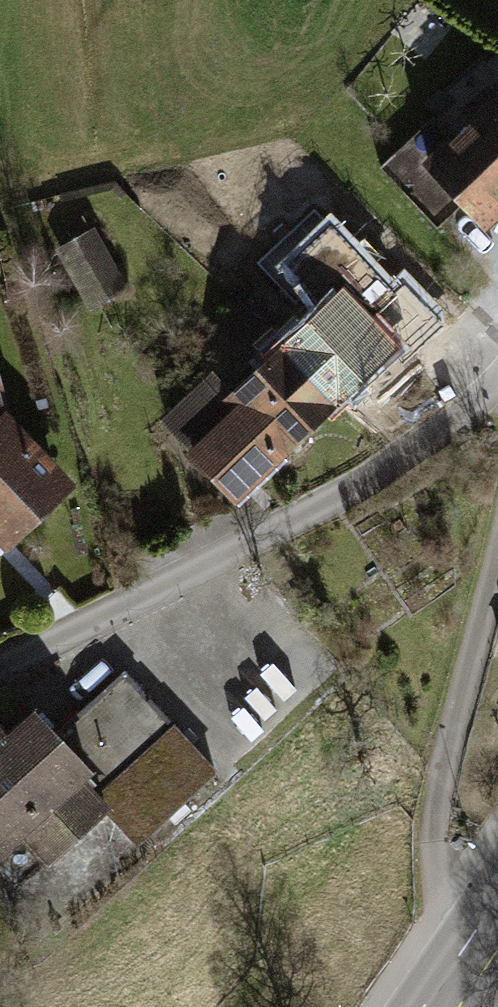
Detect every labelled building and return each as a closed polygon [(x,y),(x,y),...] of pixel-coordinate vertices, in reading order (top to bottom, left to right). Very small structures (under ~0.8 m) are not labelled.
[(429,227),(448,209),(477,240),(497,221),(497,102),(493,97),(447,140),(427,119),(374,168),(429,227)] [(310,245),(273,205),(222,251),(259,291),(310,245)] [(87,226),(46,249),(83,314),(124,290),(87,226)] [(395,355),(335,292),(298,329),(356,392),(395,355)] [(148,429),(225,512),(356,392),(298,329),(220,401),(201,381),(148,429)] [(71,492),(0,420),(0,419),(0,561),(71,492)] [(28,722),(1,745),(0,744),(0,860),(14,848),(40,878),(101,824),(128,855),(217,777),(124,671),(45,741),(28,722)]
